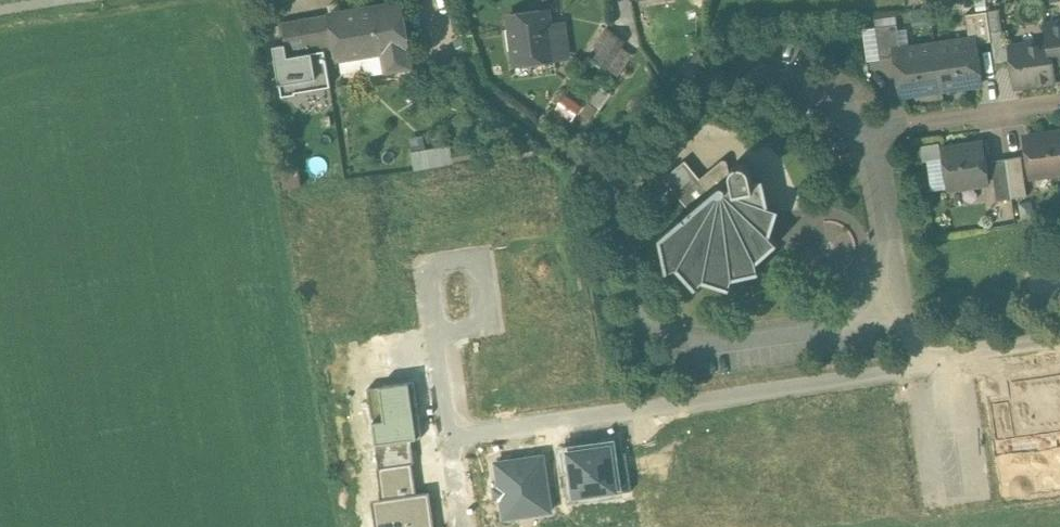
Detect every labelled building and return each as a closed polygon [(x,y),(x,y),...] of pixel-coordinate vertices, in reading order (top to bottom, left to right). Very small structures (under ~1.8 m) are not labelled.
[(404,1),(364,8),(364,6),(363,7),(370,44),(374,43),(379,72),(386,70),(386,71),(414,66),(411,45),(412,45),(404,1)] [(342,12),(330,13),(330,14),(337,53),(337,57),(340,57),(367,52),(370,68),(371,73),(379,72),(374,43),(370,44),(363,7),(342,10),(342,12)] [(998,9),(988,11),(991,32),(1001,30),(998,9)] [(988,11),(966,14),(969,34),(978,33),(979,43),(992,41),(991,32),(988,11)] [(540,12),(510,16),(516,63),(555,58),(555,57),(551,28),(550,19),(541,20),(540,12)] [(330,14),(283,22),(287,43),(288,56),(325,50),(326,55),(337,53),(330,14)] [(1047,25),(1049,42),(1053,65),(1059,64),(1059,23),(1047,25)] [(898,24),(876,27),(881,59),(893,57),(892,46),(901,45),(898,24)] [(565,26),(551,28),(555,57),(569,55),(565,26)] [(607,28),(595,46),(602,50),(595,60),(608,68),(626,41),(613,32),(613,33),(607,28)] [(1001,30),(991,32),(992,41),(996,67),(1013,65),(1010,47),(1011,47),(1008,29),(1001,30)] [(974,39),(935,45),(942,88),(981,82),(974,39)] [(1011,47),(1010,47),(1013,65),(1016,85),(1055,80),(1053,65),(1049,42),(1011,47)] [(288,56),(287,43),(274,45),(283,96),(297,93),(296,91),(331,86),(327,59),(326,55),(325,50),(288,56)] [(935,45),(897,51),(903,94),(942,88),(935,45)] [(367,52),(340,57),(343,72),(370,68),(367,52)] [(1025,137),(1031,176),(1059,172),(1059,132),(1025,137)] [(410,134),(411,146),(433,144),(433,133),(410,134)] [(450,143),(410,148),(412,167),(452,162),(450,143)] [(982,143),(944,149),(949,188),(988,182),(982,143)] [(1022,156),(1007,158),(1013,198),(1028,195),(1022,156)] [(1007,158),(992,161),(997,201),(1013,198),(1007,158)] [(723,159),(701,178),(713,192),(719,187),(725,187),(725,184),(735,182),(734,177),(732,177),(728,161),(726,159),(723,159)] [(735,182),(725,184),(725,187),(719,187),(713,192),(691,210),(661,235),(668,269),(678,266),(697,287),(705,280),(731,288),(734,278),(760,272),(758,262),(778,243),(771,235),(779,210),(769,206),(764,179),(755,181),(752,166),(750,163),(747,161),(743,160),(739,161),(735,163),(733,166),(732,170),(734,177),(735,182)] [(701,178),(686,160),(664,177),(691,210),(713,192),(701,178)] [(1015,438),(1046,434),(1038,374),(1007,378),(1009,398),(1014,436),(1015,438)] [(423,437),(414,381),(368,388),(376,444),(412,439),(423,437)] [(997,438),(1014,436),(1009,398),(992,400),(997,438)] [(415,463),(412,439),(376,444),(380,468),(413,463),(415,463)] [(571,453),(576,492),(614,487),(610,455),(609,448),(571,453)] [(627,453),(610,455),(614,487),(615,493),(632,490),(627,453)] [(496,462),(504,518),(552,511),(544,456),(496,462)] [(418,493),(413,463),(380,468),(378,468),(382,498),(418,493)] [(418,493),(382,498),(381,498),(383,514),(375,516),(376,526),(436,526),(430,491),(418,493)]
